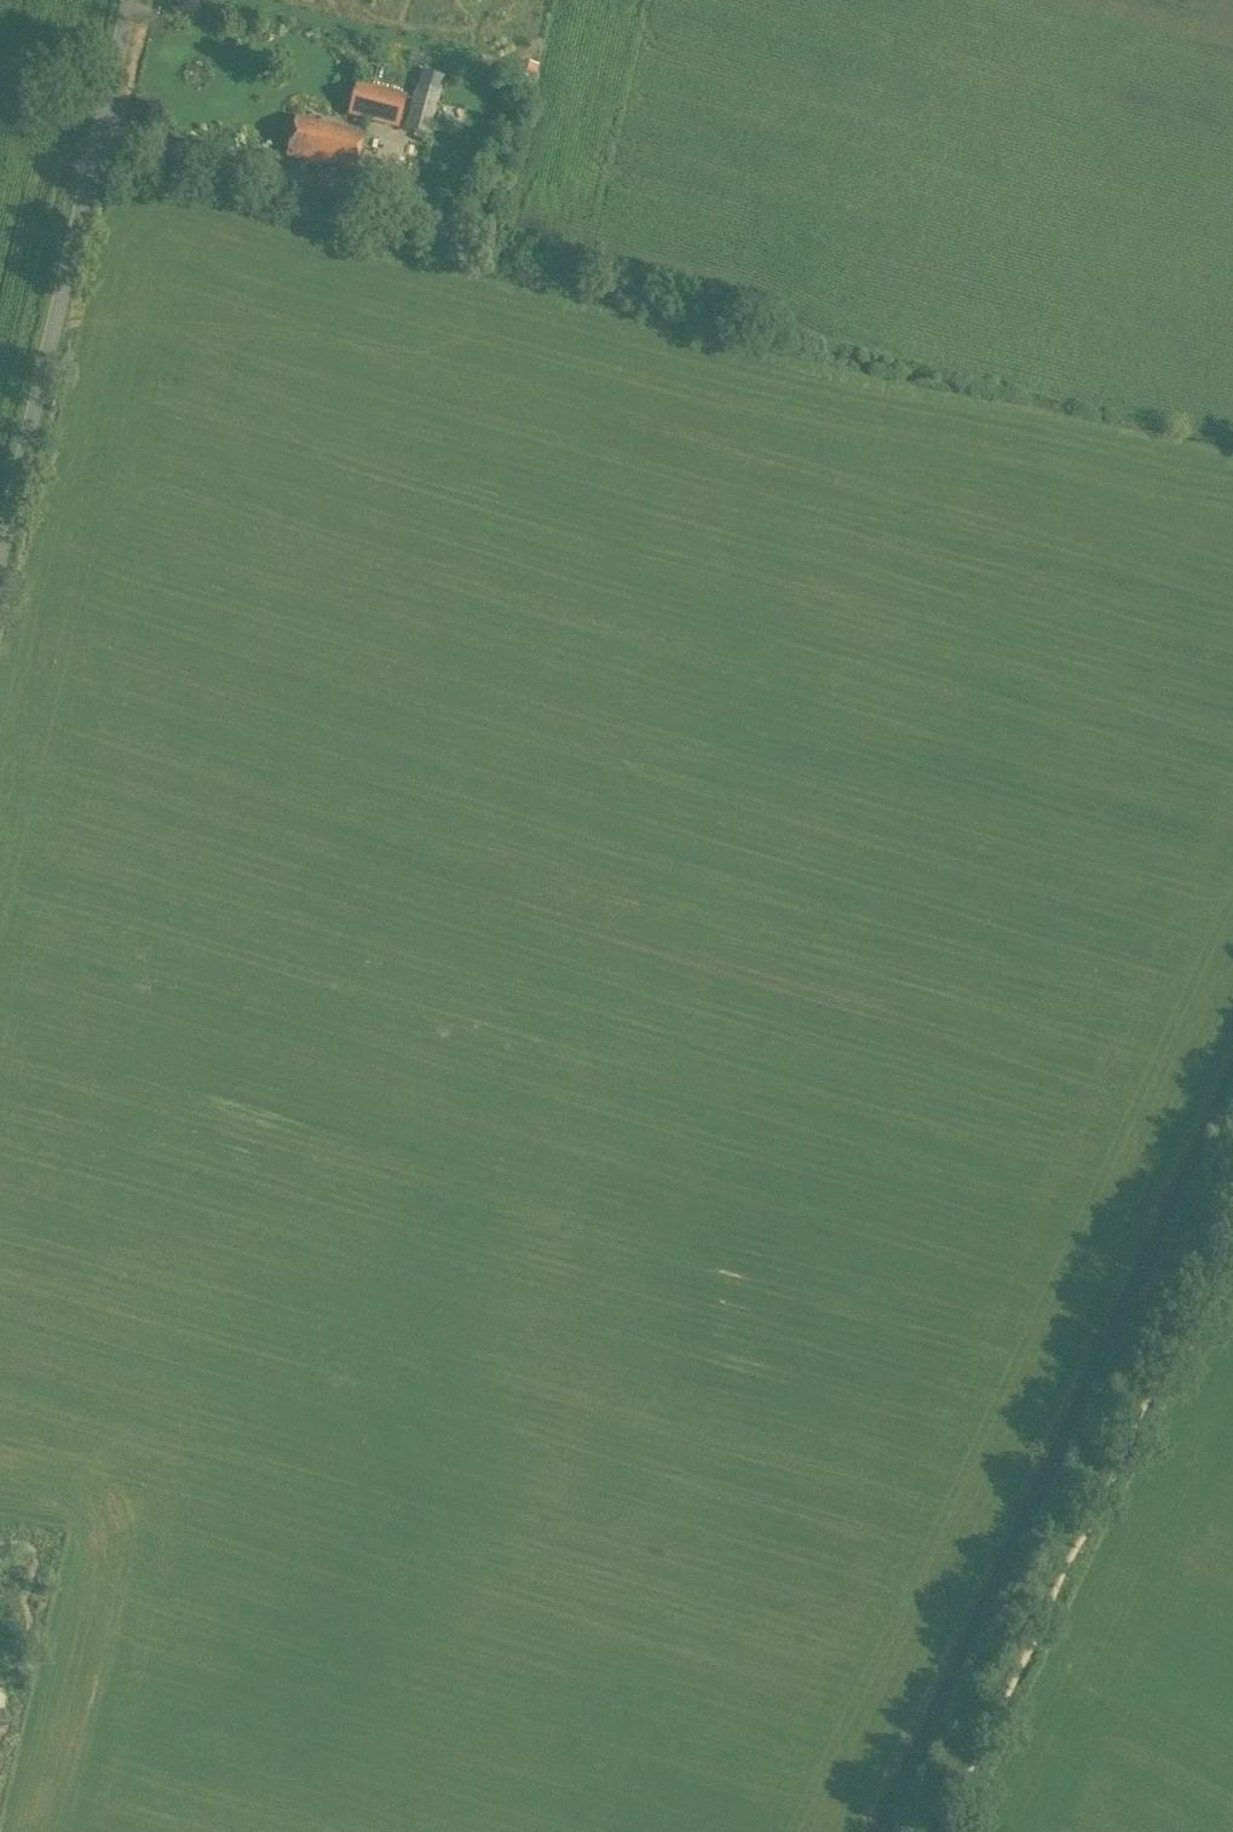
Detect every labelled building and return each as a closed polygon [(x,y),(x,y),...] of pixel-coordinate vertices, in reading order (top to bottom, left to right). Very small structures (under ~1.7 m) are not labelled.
[(429,134),(444,78),(421,71),(405,128),(429,134)] [(397,129),(406,96),(356,82),(347,115),(397,129)] [(354,173),(363,135),(296,119),(287,156),(354,173)]
